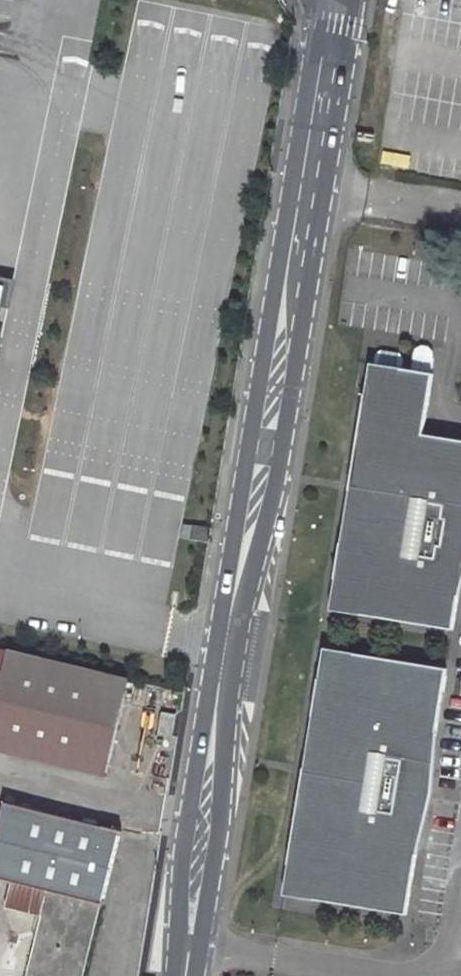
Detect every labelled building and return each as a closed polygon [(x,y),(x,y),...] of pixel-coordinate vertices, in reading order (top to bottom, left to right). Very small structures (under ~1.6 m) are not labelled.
[(413,358),(410,373),(427,376),(430,361),(429,354),(426,349),(420,349),(416,351),(413,358)] [(372,366),(401,371),(403,361),(398,356),(379,352),(374,356),(372,366)] [(451,632),(457,598),(460,573),(460,553),(460,545),(460,444),(422,437),(431,376),(427,376),(410,373),(401,371),(372,366),(369,366),(364,397),(363,397),(348,493),(336,614),(451,632)] [(176,562),(191,458),(44,437),(29,541),(176,562)] [(328,612),(336,614),(348,493),(328,612)] [(322,650),(302,770),(329,652),(322,650)] [(6,651),(0,680),(0,752),(105,777),(128,680),(6,651)] [(435,734),(445,671),(352,656),(329,652),(302,770),(286,866),(287,867),(282,897),(312,902),(405,917),(415,857),(422,808),(418,807),(423,779),(427,780),(435,734)] [(422,808),(415,857),(431,795),(435,734),(427,780),(423,779),(418,807),(422,808)] [(103,911),(105,912),(124,837),(4,806),(0,826),(0,883),(49,896),(29,975),(86,975),(103,911)]
